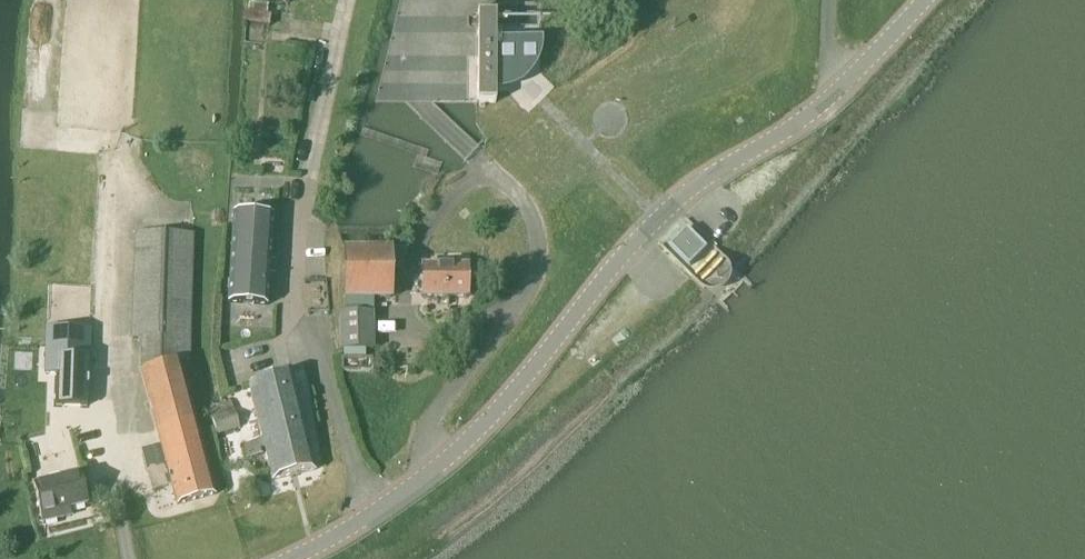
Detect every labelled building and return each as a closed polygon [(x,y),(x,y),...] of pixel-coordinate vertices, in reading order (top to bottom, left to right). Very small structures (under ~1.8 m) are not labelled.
[(477,103),(495,103),(496,96),(496,89),(509,86),(516,83),(523,79),(527,75),(530,70),(534,66),(536,60),(538,53),(539,45),(495,45),(495,26),(495,2),(495,0),(400,0),(375,103),(404,103),(418,103),(431,103),(477,103)] [(269,306),(275,215),(233,213),(228,304),(269,306)] [(708,248),(688,228),(670,246),(690,267),(708,248)] [(142,340),(141,373),(161,446),(141,451),(146,469),(152,491),(171,485),(177,505),(215,495),(179,362),(189,362),(193,235),(135,233),(132,340),(142,340)] [(344,250),(344,313),(337,313),(337,349),(371,349),(371,297),(389,297),(389,250),(344,250)] [(466,298),(467,268),(423,268),(424,297),(466,298)] [(45,329),(44,358),(59,358),(89,359),(89,330),(45,329)] [(340,357),(340,373),(374,373),(374,357),(340,357)] [(88,407),(89,359),(59,358),(59,377),(58,406),(88,407)] [(272,481),(315,470),(292,376),(249,387),(262,441),(244,445),(248,459),(265,455),(272,481)] [(216,435),(239,427),(229,396),(202,405),(208,422),(212,421),(216,435)] [(43,524),(63,519),(62,513),(87,506),(79,476),(34,487),(43,524)]
